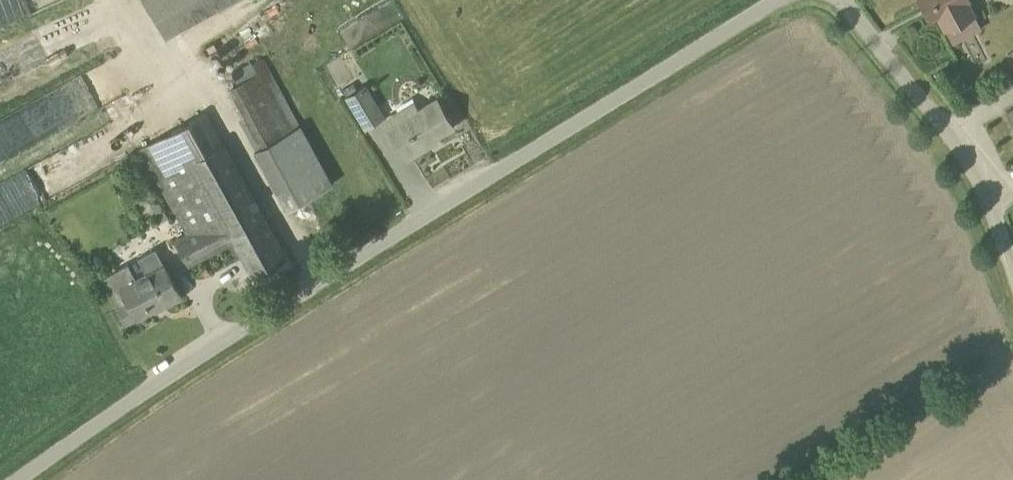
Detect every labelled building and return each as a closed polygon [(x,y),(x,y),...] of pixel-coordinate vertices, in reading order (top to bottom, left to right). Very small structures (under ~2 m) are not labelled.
[(62,0),(0,0),(0,26),(62,0)] [(166,38),(234,0),(144,0),(166,38)] [(930,18),(937,14),(945,28),(976,12),(970,0),(921,0),(930,18)] [(249,28),(235,38),(245,51),(258,41),(249,28)] [(287,208),(332,183),(263,58),(253,64),(257,71),(228,88),(244,116),(238,119),(255,149),(287,208)] [(344,89),(347,95),(366,126),(385,115),(366,83),(369,82),(365,73),(354,80),(355,82),(344,89)] [(454,125),(437,97),(418,109),(413,100),(381,119),(387,128),(407,158),(424,147),(422,144),(454,125)] [(222,138),(207,111),(138,149),(186,232),(174,239),(190,266),(235,241),(253,274),(287,255),(223,138),(222,138)] [(29,149),(17,115),(0,121),(0,159),(29,149)] [(182,295),(163,263),(135,279),(126,264),(101,279),(116,306),(126,323),(161,303),(163,306),(182,295)]
